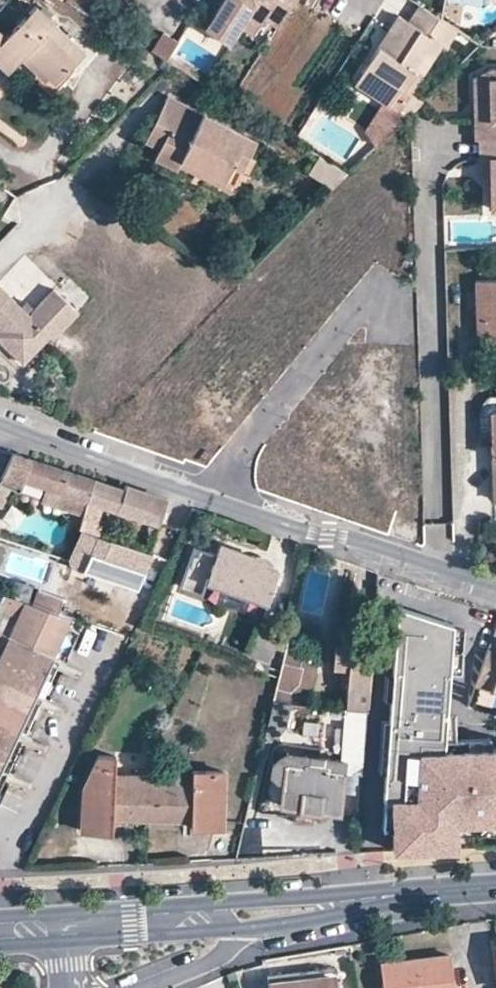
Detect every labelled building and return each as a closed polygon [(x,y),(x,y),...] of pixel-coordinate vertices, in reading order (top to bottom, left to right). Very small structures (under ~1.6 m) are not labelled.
[(203,28),(227,43),(238,25),(252,3),(263,11),(261,15),(275,25),(291,0),(221,0),(203,28)] [(301,2),(283,31),(297,39),(303,30),(311,35),(323,16),(301,2)] [(249,32),(261,15),(263,11),(252,3),(238,25),(249,32)] [(0,41),(0,64),(7,70),(18,58),(24,53),(47,75),(53,81),(81,52),(32,6),(6,35),(0,41)] [(376,47),(360,73),(374,82),(367,92),(384,103),(395,86),(400,89),(414,67),(421,71),(439,43),(444,46),(454,30),(437,18),(418,6),(407,22),(397,15),(388,30),(392,33),(382,51),(376,47)] [(388,30),(376,47),(382,51),(392,33),(388,30)] [(164,61),(177,42),(161,31),(149,51),(164,61)] [(47,75),(24,53),(18,58),(41,80),(47,75)] [(489,138),(489,68),(473,76),(473,126),(474,138),(478,138),(489,138)] [(360,73),(353,83),(367,92),(374,82),(360,73)] [(165,97),(144,140),(158,147),(153,159),(174,169),(176,164),(179,159),(223,180),(231,163),(240,167),(254,139),(165,97)] [(489,138),(478,138),(478,157),(488,157),(488,178),(488,207),(495,207),(495,138),(489,138)] [(319,153),(309,169),(333,184),(347,169),(319,153)] [(488,178),(488,157),(478,157),(479,178),(488,178)] [(223,180),(179,159),(176,164),(229,191),(240,167),(231,163),(223,180)] [(476,340),(495,339),(495,279),(474,280),(476,340)] [(0,287),(0,342),(10,352),(21,341),(31,351),(47,335),(51,338),(76,311),(52,288),(32,309),(27,314),(20,306),(0,287)] [(32,309),(24,301),(20,306),(27,314),(32,309)] [(31,351),(21,341),(10,352),(21,363),(31,351)] [(491,442),(489,395),(484,396),(481,398),(479,401),(478,405),(477,411),(477,414),(478,442),(491,442)] [(358,466),(375,471),(384,440),(292,413),(277,464),(352,486),(358,466)] [(0,478),(0,481),(10,486),(18,490),(22,479),(86,500),(94,478),(12,452),(0,478)] [(86,500),(81,516),(94,521),(100,504),(157,522),(165,499),(124,485),(123,488),(94,478),(86,500)] [(10,486),(0,481),(0,507),(10,486)] [(81,516),(78,525),(91,529),(94,521),(81,516)] [(81,531),(66,562),(136,588),(152,554),(147,552),(81,531)] [(264,559),(218,542),(214,551),(192,544),(177,584),(189,588),(204,579),(266,601),(276,570),(261,565),(264,559)] [(58,614),(63,600),(42,591),(36,605),(7,594),(1,608),(22,617),(14,636),(0,630),(0,649),(6,652),(0,665),(0,778),(56,657),(73,621),(58,614)] [(397,603),(381,796),(389,796),(391,848),(445,846),(444,812),(469,811),(469,815),(488,815),(489,821),(495,820),(495,746),(443,748),(452,623),(397,603)] [(259,624),(249,652),(265,657),(275,630),(259,624)] [(346,667),(343,708),(366,709),(368,682),(369,673),(372,628),(334,626),(332,666),(346,667)] [(489,642),(475,685),(491,690),(495,675),(495,644),(489,642)] [(278,677),(272,702),(288,704),(291,686),(309,688),(313,659),(284,651),(278,677)] [(63,659),(56,657),(0,778),(0,792),(63,659)] [(272,702),(264,733),(274,736),(285,722),(288,704),(272,702)] [(282,780),(280,803),(297,806),(318,808),(337,811),(339,792),(341,773),(355,773),(361,773),(366,709),(343,708),(340,758),(285,751),(282,752),(279,755),(275,757),(270,766),(269,773),(272,776),(274,779),(282,780)] [(149,817),(150,781),(134,780),(133,773),(112,773),(113,749),(92,747),(73,781),(74,827),(110,827),(110,814),(149,817)] [(150,781),(149,817),(190,818),(190,826),(221,826),(222,770),(191,769),(190,783),(150,781)] [(339,792),(353,794),(355,773),(341,773),(339,792)] [(297,806),(295,820),(316,822),(318,808),(297,806)] [(384,987),(450,987),(447,955),(381,961),(384,987)] [(266,987),(334,987),(332,967),(265,975),(266,987)]
